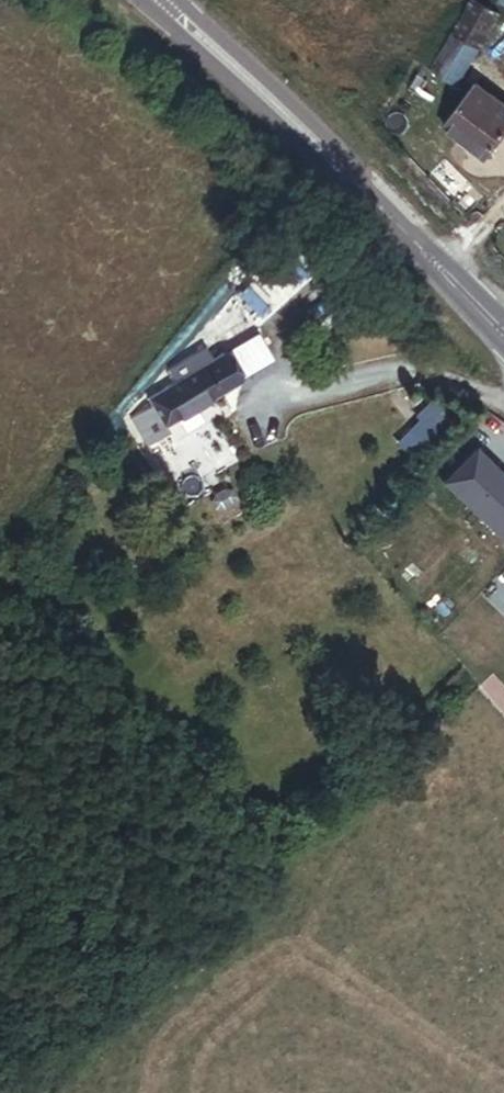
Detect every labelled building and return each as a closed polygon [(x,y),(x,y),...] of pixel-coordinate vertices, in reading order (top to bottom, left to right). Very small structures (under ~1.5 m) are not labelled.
[(457,88),(500,14),(474,0),(472,0),(429,71),(457,88)] [(486,156),(503,131),(503,105),(474,83),(443,125),(486,156)] [(150,398),(166,426),(240,384),(223,356),(212,362),(204,349),(174,366),(182,380),(150,398)]
